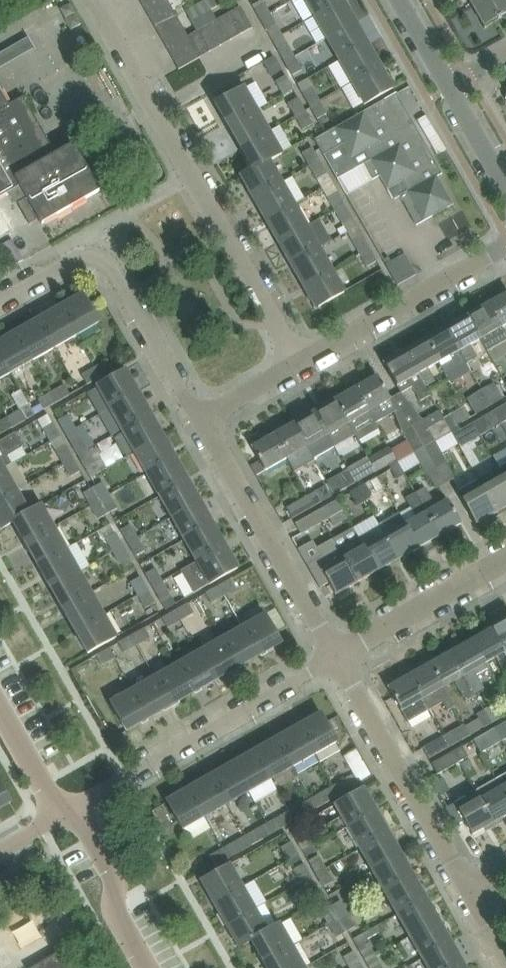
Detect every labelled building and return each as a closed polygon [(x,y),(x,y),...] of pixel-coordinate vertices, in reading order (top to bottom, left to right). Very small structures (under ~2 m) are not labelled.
[(149,17),(169,6),(166,0),(155,0),(143,7),(149,17)] [(199,4),(205,14),(218,6),(214,0),(205,0),(199,4)] [(259,19),(270,13),(262,0),(252,6),(259,19)] [(343,0),(303,0),(313,17),(343,0)] [(313,17),(326,39),(355,22),(343,0),(313,17)] [(472,5),(484,26),(497,19),(498,20),(501,18),(501,17),(505,14),(505,0),(481,0),(472,5)] [(192,21),(205,14),(199,4),(186,11),(192,21)] [(175,16),(169,6),(149,17),(154,28),(175,16)] [(239,6),(228,13),(240,35),(251,28),(239,6)] [(230,40),(240,35),(228,13),(218,18),(230,40)] [(277,26),(270,13),(259,19),(267,32),(277,26)] [(154,28),(160,38),(181,26),(175,16),(154,28)] [(208,24),(220,46),(230,40),(218,18),(208,24)] [(368,45),(355,22),(326,39),(338,61),(368,45)] [(210,52),(220,46),(208,24),(197,30),(210,52)] [(187,37),(187,36),(181,26),(160,38),(166,48),(187,37)] [(187,37),(193,47),(199,58),(210,52),(197,30),(187,36),(187,37)] [(166,48),(172,59),(193,47),(187,37),(166,48)] [(277,49),(285,62),(295,57),(287,43),(277,49)] [(338,61),(351,83),(380,67),(368,45),(338,61)] [(193,47),(172,59),(178,70),(199,58),(193,47)] [(295,57),(285,62),(292,75),(302,69),(295,57)] [(393,89),(380,67),(351,83),(363,106),(393,89)] [(293,90),(285,76),(275,82),(283,96),(293,90)] [(320,101),(312,87),(302,93),(310,107),(320,101)] [(228,126),(256,110),(243,88),(215,104),(228,126)] [(7,193),(18,204),(29,224),(38,219),(41,224),(100,191),(87,168),(95,164),(87,150),(79,154),(73,144),(55,154),(23,97),(8,106),(0,91),(0,197),(7,193)] [(288,103),(295,116),(305,110),(298,97),(288,103)] [(387,99),(314,140),(323,157),(337,181),(363,166),(371,181),(378,177),(387,191),(392,201),(400,197),(409,212),(416,225),(423,222),(452,205),(451,203),(454,202),(453,199),(450,200),(436,177),(440,174),(441,175),(442,175),(413,123),(413,122),(402,128),(397,119),(398,118),(387,99)] [(320,101),(310,107),(317,119),(327,113),(320,101)] [(228,126),(240,147),(268,131),(256,110),(228,126)] [(313,124),(305,110),(295,116),(303,130),(313,124)] [(240,147),(253,169),(269,160),(280,153),(268,131),(240,147)] [(302,154),(309,166),(318,161),(311,149),(302,154)] [(240,176),(253,198),(282,182),(269,160),(253,169),(240,176)] [(318,161),(309,166),(317,180),(326,174),(318,161)] [(294,204),(282,182),(253,198),(265,221),(294,204)] [(327,198),(334,210),(344,205),(336,192),(327,198)] [(265,221),(278,243),(307,226),(294,204),(265,221)] [(351,218),(344,205),(334,210),(342,223),(351,218)] [(278,243),(290,265),(319,248),(307,226),(278,243)] [(362,236),(352,241),(360,254),(369,249),(362,236)] [(290,265),(303,287),(332,270),(319,248),(290,265)] [(369,249),(360,254),(367,267),(377,261),(369,249)] [(404,253),(385,264),(397,284),(416,273),(404,253)] [(345,292),(335,275),(332,270),(303,287),(316,309),(345,292)] [(60,307),(77,336),(99,323),(82,294),(60,307)] [(489,304),(502,327),(505,325),(505,294),(489,304)] [(502,327),(489,304),(468,316),(481,339),(480,339),(487,351),(505,341),(505,335),(501,327),(502,327)] [(55,348),(77,336),(60,307),(38,319),(55,348)] [(447,327),(460,351),(468,363),(476,358),(469,345),(480,339),(481,339),(468,316),(447,327)] [(33,361),(55,348),(38,319),(16,332),(33,361)] [(427,339),(440,362),(447,375),(468,363),(460,351),(447,327),(427,339)] [(33,361),(16,332),(0,341),(0,354),(11,373),(33,361)] [(428,369),(439,363),(446,375),(447,375),(440,362),(434,352),(427,339),(405,351),(412,363),(418,374),(418,375),(424,386),(435,380),(428,369)] [(430,396),(424,386),(418,375),(418,374),(405,351),(384,363),(400,392),(401,394),(401,393),(412,387),(420,401),(430,396)] [(11,373),(0,354),(0,379),(11,373)] [(95,368),(100,377),(113,370),(108,360),(95,368)] [(87,385),(100,377),(95,368),(82,375),(87,385)] [(126,370),(97,386),(110,408),(138,392),(126,370)] [(379,407),(390,401),(391,400),(390,398),(387,394),(377,376),(357,388),(370,412),(376,422),(385,417),(379,407)] [(495,383),(483,390),(484,392),(491,405),(498,401),(504,398),(495,383)] [(51,393),(56,402),(69,395),(64,385),(51,393)] [(357,388),(335,400),(349,424),(370,412),(357,388)] [(483,390),(467,399),(475,415),(484,410),(491,405),(484,392),(483,390)] [(110,408),(122,430),(151,414),(138,392),(110,408)] [(423,420),(401,393),(401,394),(400,392),(395,395),(412,426),(424,447),(435,441),(428,428),(423,420)] [(43,410),(56,402),(51,393),(38,400),(43,410)] [(395,395),(390,398),(391,400),(390,401),(402,432),(408,444),(414,453),(424,447),(412,426),(395,395)] [(322,407),(315,412),(328,435),(335,447),(355,436),(349,424),(335,400),(333,396),(320,403),(322,407)] [(494,411),(502,424),(505,421),(505,404),(494,411)] [(464,406),(443,418),(451,432),(459,428),(458,426),(471,418),(464,406)] [(7,418),(12,427),(25,420),(20,410),(7,418)] [(482,435),(502,424),(494,411),(487,415),(474,422),(482,435)] [(335,447),(328,435),(315,412),(294,424),(307,447),(314,459),(335,447)] [(151,414),(122,430),(135,452),(163,436),(151,414)] [(59,420),(66,433),(76,428),(68,415),(59,420)] [(12,427),(7,418),(0,422),(0,434),(12,427)] [(451,432),(443,418),(428,428),(435,441),(451,432)] [(460,430),(459,428),(451,432),(459,445),(461,447),(482,435),(474,422),(460,430)] [(53,423),(44,429),(51,442),(61,436),(53,423)] [(287,459),(307,447),(294,424),(274,435),(287,459)] [(4,468),(12,464),(7,456),(23,447),(15,433),(0,441),(0,471),(4,468)] [(265,471),(282,461),(287,459),(274,436),(274,435),(252,447),(259,461),(265,471)] [(135,452),(147,474),(176,458),(163,436),(135,452)] [(79,455),(88,450),(81,437),(71,442),(79,455)] [(443,455),(435,441),(424,447),(436,468),(447,462),(443,455)] [(56,451),(64,464),(73,458),(66,445),(56,451)] [(397,460),(393,452),(390,446),(368,458),(375,472),(388,465),(397,460)] [(420,464),(426,474),(436,468),(424,447),(414,453),(420,464)] [(85,467),(95,462),(88,450),(79,455),(85,467)] [(81,471),(73,458),(64,464),(71,477),(81,471)] [(160,496),(188,480),(176,458),(147,474),(160,496)] [(405,474),(403,471),(397,460),(388,465),(396,479),(405,474)] [(259,461),(251,466),(256,476),(265,471),(259,461)] [(355,466),(348,470),(355,482),(362,478),(355,466)] [(17,490),(4,468),(0,471),(0,500),(17,490)] [(484,489),(497,512),(505,507),(505,478),(501,469),(480,481),(484,489)] [(347,486),(355,482),(348,470),(340,474),(347,486)] [(160,496),(172,518),(201,502),(188,480),(160,496)] [(497,512),(484,489),(480,481),(479,482),(478,480),(457,493),(476,525),(497,512)] [(103,482),(93,488),(101,501),(110,495),(103,482)] [(365,484),(358,488),(366,501),(373,497),(365,484)] [(91,506),(101,501),(93,488),(84,493),(91,506)] [(358,505),(366,501),(358,488),(351,492),(358,505)] [(437,507),(426,488),(416,493),(427,512),(440,535),(461,524),(448,501),(437,507)] [(13,522),(29,512),(17,490),(0,500),(0,528),(1,529),(13,522)] [(317,491),(308,496),(314,505),(323,500),(317,491)] [(417,518),(406,524),(410,530),(419,547),(440,535),(427,512),(416,493),(406,499),(411,508),(417,518)] [(110,495),(101,501),(108,513),(117,508),(110,495)] [(304,498),(286,508),(292,518),(314,505),(308,496),(304,498)] [(108,513),(101,501),(91,506),(98,519),(108,513)] [(319,511),(318,511),(324,522),(325,522),(330,519),(343,512),(337,501),(319,511)] [(185,540),(213,524),(201,502),(172,518),(185,540)] [(29,512),(13,522),(26,544),(54,527),(41,505),(29,512)] [(318,511),(295,524),(301,535),(324,522),(318,511)] [(121,530),(128,543),(138,537),(130,524),(121,530)] [(185,540),(197,562),(226,546),(213,524),(185,540)] [(406,524),(386,536),(399,559),(419,547),(406,524)] [(26,544),(38,566),(66,549),(54,527),(26,544)] [(399,559),(386,536),(381,527),(360,539),(378,571),(399,559)] [(106,538),(113,551),(123,546),(115,533),(106,538)] [(138,537),(128,543),(135,556),(145,550),(138,537)] [(340,550),(339,551),(344,560),(357,583),(358,582),(378,571),(360,539),(340,550)] [(314,542),(298,550),(307,565),(320,588),(329,583),(336,595),(357,583),(344,560),(339,551),(332,540),(317,548),(314,542)] [(130,559),(123,546),(113,551),(121,564),(130,559)] [(238,568),(226,546),(197,562),(183,570),(188,578),(202,570),(210,584),(221,578),(238,568)] [(66,549),(38,566),(50,588),(79,571),(66,549)] [(153,587),(163,582),(155,568),(146,574),(153,587)] [(79,571),(50,588),(63,610),(91,593),(79,571)] [(140,577),(131,582),(138,595),(148,589),(140,577)] [(232,578),(219,586),(224,595),(237,588),(232,578)] [(170,594),(163,582),(153,587),(160,599),(170,594)] [(224,595),(219,586),(206,593),(211,603),(224,595)] [(155,602),(148,589),(138,595),(146,608),(155,602)] [(63,610),(75,632),(104,615),(91,593),(63,610)] [(188,603),(175,611),(181,620),(193,613),(188,603)] [(181,620),(175,611),(162,618),(168,628),(181,620)] [(104,615),(75,632),(88,654),(116,637),(104,615)] [(243,627),(259,656),(281,644),(265,615),(243,627)] [(505,650),(505,621),(494,628),(505,650)] [(237,669),(259,656),(243,627),(221,640),(237,669)] [(144,628),(131,636),(137,645),(150,638),(144,628)] [(472,640),(486,664),(497,658),(504,670),(505,669),(505,650),(494,628),(472,640)] [(137,645),(131,636),(118,643),(124,653),(137,645)] [(199,652),(215,681),(237,669),(221,640),(199,652)] [(452,652),(466,675),(476,694),(485,688),(478,676),(489,669),(486,664),(472,640),(452,652)] [(96,656),(102,665),(115,658),(109,648),(96,656)] [(193,694),(215,681),(199,652),(177,665),(193,694)] [(452,652),(431,664),(445,687),(455,682),(467,702),(477,696),(476,694),(466,675),(452,652)] [(444,702),(448,710),(455,706),(445,687),(431,664),(410,675),(430,710),(444,702)] [(193,694),(177,665),(155,677),(171,706),(193,694)] [(410,675),(388,688),(408,723),(430,710),(410,675)] [(149,719),(171,706),(155,677),(133,690),(149,719)] [(133,690),(110,703),(127,731),(149,719),(133,690)] [(492,706),(485,710),(492,722),(499,718),(492,706)] [(492,722),(485,710),(477,714),(485,727),(492,722)] [(321,713),(299,726),(315,755),(337,742),(321,713)] [(502,724),(495,728),(503,741),(505,739),(505,730),(502,724)] [(299,726),(277,738),(293,767),(315,755),(299,726)] [(495,728),(488,732),(475,740),(482,753),(503,741),(495,728)] [(453,731),(445,736),(451,746),(459,742),(453,731)] [(445,736),(440,739),(423,748),(429,759),(451,746),(445,736)] [(277,738),(255,751),(271,780),(293,767),(277,738)] [(462,746),(454,751),(460,762),(468,757),(462,746)] [(255,751),(233,763),(249,792),(271,780),(255,751)] [(438,774),(460,762),(454,751),(432,764),(438,774)] [(211,776),(227,805),(249,792),(233,763),(211,776)] [(333,787),(338,796),(351,789),(359,784),(354,774),(346,779),(333,787)] [(505,795),(505,774),(497,779),(505,795)] [(211,776),(189,788),(205,817),(227,805),(211,776)] [(481,799),(494,823),(505,816),(505,795),(497,779),(476,791),(481,799)] [(11,803),(0,784),(0,809),(11,803)] [(320,794),(325,803),(338,796),(333,787),(320,794)] [(205,817),(189,788),(166,801),(183,830),(205,817)] [(364,788),(335,805),(342,816),(330,823),(336,833),(348,827),(376,810),(364,788)] [(472,835),(494,823),(481,799),(476,791),(445,809),(455,826),(464,821),(472,835)] [(307,814),(302,804),(289,811),(294,821),(307,814)] [(389,833),(376,810),(348,827),(360,849),(389,833)] [(289,811),(276,819),(282,828),(294,821),(289,811)] [(291,830),(297,839),(304,852),(313,847),(300,824),(291,830)] [(258,829),(245,837),(250,846),(263,839),(258,829)] [(360,849),(373,871),(401,854),(389,833),(360,849)] [(245,837),(232,844),(238,853),(250,846),(245,837)] [(282,847),(289,860),(298,856),(299,855),(291,842),(282,847)] [(313,847),(304,852),(307,857),(316,852),(313,847)] [(216,866),(229,858),(223,849),(210,856),(216,866)] [(414,877),(401,854),(373,871),(385,893),(414,877)] [(309,861),(316,874),(326,868),(318,856),(309,861)] [(294,869),(302,882),(311,877),(304,864),(294,869)] [(201,881),(214,903),(242,887),(230,865),(201,881)] [(333,882),(326,868),(316,874),(324,887),(333,882)] [(319,890),(311,877),(302,882),(309,895),(319,890)] [(414,877),(385,893),(398,915),(426,899),(414,877)] [(242,887),(214,903),(226,925),(255,909),(244,889),(242,887)] [(439,921),(426,899),(398,915),(410,937),(439,921)] [(340,902),(331,907),(338,919),(347,914),(340,902)] [(321,912),(328,925),(338,919),(331,907),(321,912)] [(239,948),(251,941),(267,931),(255,909),(226,925),(239,948)] [(347,914),(338,919),(345,932),(354,927),(347,914)] [(338,919),(328,925),(336,938),(345,932),(338,919)] [(410,937),(423,959),(451,943),(439,921),(410,937)] [(280,924),(267,931),(251,941),(263,961),(292,945),(280,924)] [(375,957),(367,944),(365,940),(380,932),(377,926),(353,940),(366,962),(375,957)] [(451,943),(423,959),(428,967),(458,967),(464,965),(451,943)] [(292,945),(263,961),(267,967),(301,967),(304,967),(292,945)] [(349,967),(351,967),(359,964),(353,952),(343,957),(349,967)] [(60,954),(56,956),(55,955),(31,967),(68,967),(60,954)] [(366,962),(369,967),(381,967),(375,957),(366,962)]
